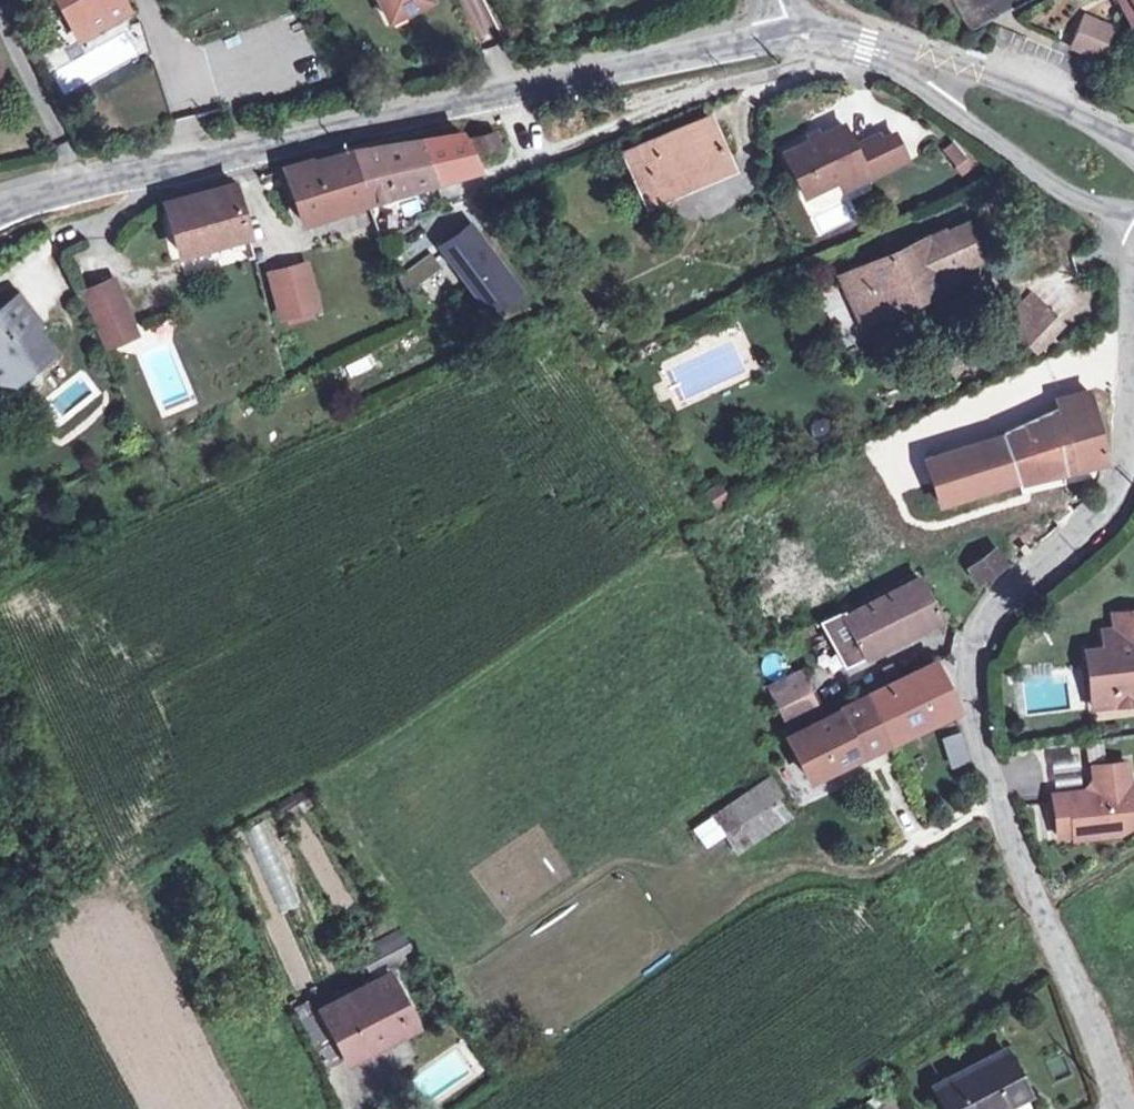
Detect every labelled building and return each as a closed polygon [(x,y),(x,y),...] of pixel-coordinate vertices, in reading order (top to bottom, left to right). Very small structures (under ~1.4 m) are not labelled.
[(66,14),(76,8),(87,28),(123,7),(119,0),(58,0),(66,14)] [(392,18),(428,0),(382,0),(392,18)] [(76,8),(66,14),(77,33),(87,28),(76,8)] [(1085,50),(1098,20),(1082,13),(1070,44),(1085,50)] [(1113,26),(1098,20),(1085,50),(1100,57),(1113,26)] [(624,151),(643,198),(725,163),(705,117),(624,151)] [(863,178),(892,164),(880,138),(878,134),(854,145),(843,123),(784,152),(804,194),(837,178),(858,168),(863,178)] [(880,138),(892,164),(905,158),(893,132),(880,138)] [(492,133),(470,140),(473,152),(496,145),(492,133)] [(461,135),(419,141),(435,180),(463,171),(476,167),(461,135)] [(419,141),(349,152),(365,201),(435,180),(419,141)] [(365,201),(349,152),(308,163),(307,160),(283,167),(301,222),(365,201)] [(842,188),(863,178),(858,168),(837,178),(842,188)] [(163,202),(176,251),(246,230),(232,183),(163,202)] [(474,225),(445,248),(494,313),(524,291),(474,225)] [(840,276),(860,322),(945,284),(940,271),(936,264),(945,260),(949,267),(980,253),(967,225),(927,242),(925,238),(840,276)] [(433,255),(398,273),(406,289),(441,271),(433,255)] [(936,264),(940,271),(949,267),(945,260),(936,264)] [(267,273),(276,295),(296,288),(288,265),(267,273)] [(81,295),(88,313),(119,300),(112,282),(81,295)] [(280,298),(284,309),(300,302),(296,291),(280,298)] [(0,305),(0,380),(11,381),(12,371),(24,362),(34,364),(51,350),(30,323),(35,318),(16,293),(0,305)] [(1030,298),(1008,321),(1022,334),(1044,311),(1030,298)] [(119,300),(88,313),(103,348),(134,336),(119,300)] [(1044,311),(1022,334),(1035,347),(1058,324),(1044,311)] [(1001,434),(955,447),(970,493),(992,487),(1016,480),(1016,478),(1103,458),(1087,389),(1054,398),(1058,408),(1001,434)] [(970,493),(955,447),(924,456),(939,501),(970,493)] [(1017,546),(1023,553),(1028,549),(1022,542),(1017,546)] [(968,566),(978,580),(1003,561),(992,548),(968,566)] [(818,619),(840,659),(860,650),(862,653),(939,615),(915,574),(842,612),(840,607),(818,619)] [(1110,629),(1133,625),(1133,606),(1107,609),(1110,629)] [(1089,688),(1109,685),(1111,703),(1133,700),(1133,625),(1110,629),(1102,629),(1104,646),(1084,649),(1089,688)] [(934,662),(868,695),(888,739),(954,706),(934,662)] [(765,687),(784,726),(819,709),(800,671),(765,687)] [(1109,685),(1089,688),(1091,705),(1111,703),(1109,685)] [(888,739),(868,695),(787,734),(808,778),(888,739)] [(940,738),(950,767),(966,761),(958,732),(940,738)] [(1069,835),(1115,831),(1133,818),(1133,817),(1130,783),(1126,783),(1123,760),(1089,764),(1091,781),(1086,787),(1049,792),(1054,833),(1069,831),(1069,835)] [(767,778),(714,816),(734,846),(787,810),(767,778)] [(273,805),(282,821),(317,802),(307,786),(273,805)] [(921,815),(924,821),(932,817),(929,811),(921,815)] [(734,846),(714,816),(704,823),(724,853),(734,846)] [(866,850),(855,834),(844,841),(847,845),(854,857),(866,850)] [(398,928),(357,950),(370,975),(411,953),(398,928)] [(388,972),(319,1008),(344,1055),(405,1023),(395,1003),(402,999),(388,972)] [(323,1066),(344,1055),(319,1008),(300,1018),(323,1066)] [(947,1045),(950,1051),(960,1045),(956,1039),(947,1045)] [(1026,1092),(1003,1049),(933,1085),(945,1108),(993,1108),(1005,1103),(1026,1092)] [(1026,1092),(1005,1103),(1008,1108),(1024,1108),(1032,1104),(1026,1092)] [(878,1105),(880,1108),(902,1108),(898,1098),(878,1105)]
